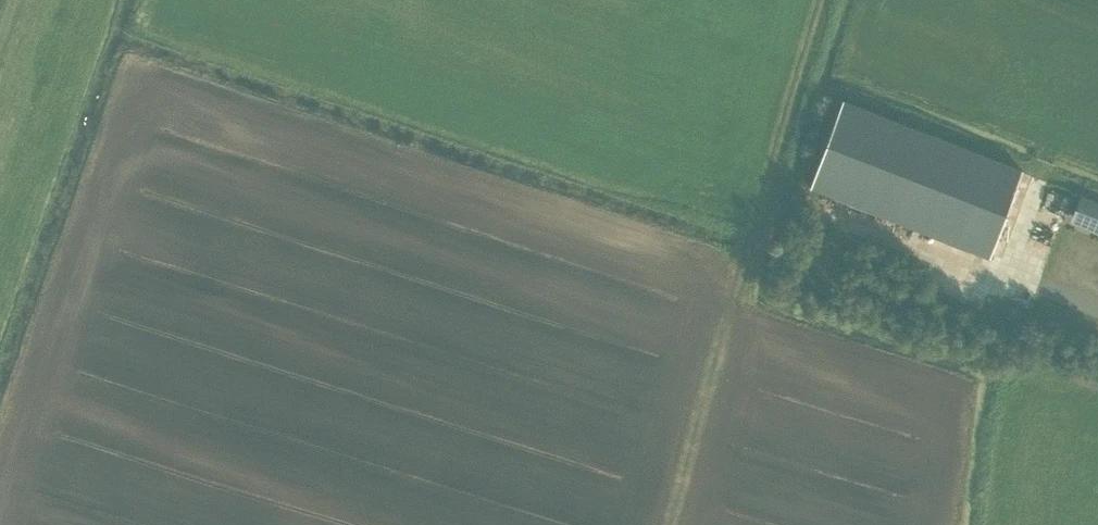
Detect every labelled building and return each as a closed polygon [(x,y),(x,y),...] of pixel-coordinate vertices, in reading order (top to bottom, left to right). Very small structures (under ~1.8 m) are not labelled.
[(1024,171),(845,101),(811,188),(990,258),(1024,171)] [(1081,196),(1071,222),(1097,232),(1097,202),(1081,196)]
